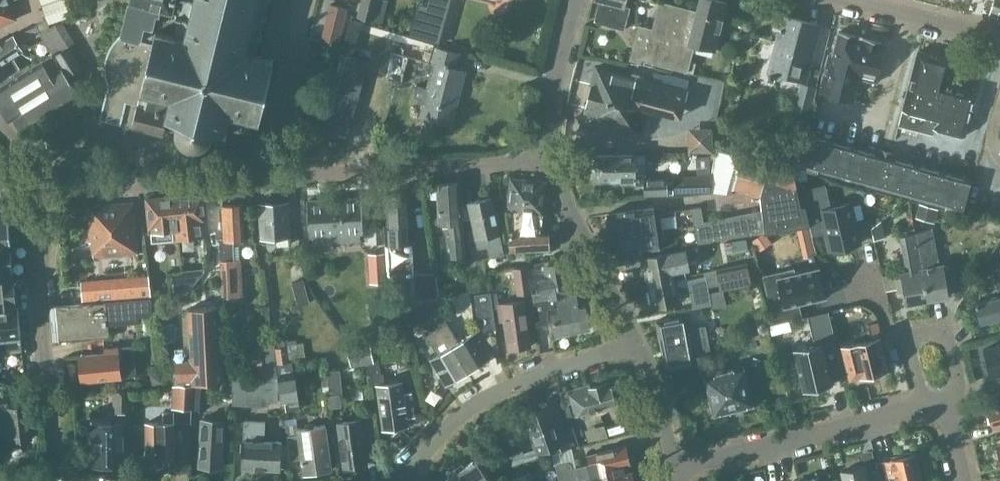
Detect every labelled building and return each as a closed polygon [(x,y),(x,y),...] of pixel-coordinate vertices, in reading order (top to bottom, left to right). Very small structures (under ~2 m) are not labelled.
[(17,20),(9,1),(12,0),(0,0),(0,27),(17,20)] [(42,7),(49,26),(62,22),(70,18),(64,0),(62,0),(42,7)] [(120,37),(117,48),(111,56),(106,65),(104,75),(104,86),(107,96),(102,118),(163,133),(167,118),(179,121),(177,131),(178,138),(182,144),(188,148),(195,149),(202,147),(208,142),(211,136),(213,130),(226,133),(228,127),(241,130),(244,118),(260,122),(274,60),(256,55),(264,36),(272,0),(129,0),(120,37)] [(358,17),(372,21),(377,0),(362,0),(358,17)] [(409,35),(440,45),(453,0),(427,0),(425,4),(418,2),(409,35)] [(600,1),(594,21),(626,29),(626,27),(631,8),(625,7),(627,0),(597,0),(600,1)] [(688,45),(695,46),(715,52),(728,3),(718,0),(700,0),(695,18),(688,45)] [(990,15),(999,18),(999,0),(995,0),(990,15)] [(639,24),(634,45),(649,49),(645,61),(674,69),(681,39),(669,36),(674,12),(676,6),(660,2),(659,7),(653,28),(639,24)] [(319,43),(337,47),(347,8),(329,3),(319,43)] [(674,12),(669,36),(681,39),(674,69),(694,74),(696,64),(691,63),(695,46),(688,45),(695,18),(674,12)] [(769,73),(804,83),(815,44),(804,41),(808,23),(785,17),(769,73)] [(45,20),(36,25),(37,27),(41,33),(49,28),(45,20)] [(42,34),(54,55),(54,56),(67,48),(75,44),(62,22),(49,28),(41,33),(42,34)] [(20,69),(14,58),(24,52),(21,46),(20,45),(42,34),(41,33),(37,27),(19,34),(14,36),(14,35),(1,43),(0,41),(0,81),(20,69)] [(882,42),(863,38),(840,32),(833,58),(829,57),(820,93),(847,100),(853,76),(876,82),(885,47),(881,46),(882,42)] [(631,57),(630,60),(645,64),(645,61),(649,49),(634,45),(631,57)] [(416,85),(412,101),(425,104),(422,118),(451,125),(465,71),(456,69),(461,53),(434,47),(432,51),(429,64),(431,65),(435,66),(429,88),(416,85)] [(67,48),(54,56),(54,55),(42,61),(0,87),(0,104),(10,121),(13,120),(27,111),(35,123),(49,115),(75,99),(78,97),(66,77),(79,69),(67,48)] [(933,130),(964,139),(976,95),(945,87),(952,60),(919,51),(903,112),(936,120),(933,130)] [(342,53),(322,126),(349,134),(369,61),(354,56),(342,53)] [(408,58),(406,65),(407,66),(411,63),(430,68),(431,65),(429,64),(408,58)] [(684,111),(689,91),(597,67),(582,123),(638,138),(647,102),(684,111)] [(80,75),(72,80),(77,88),(85,82),(80,75)] [(793,111),(810,116),(817,88),(800,84),(793,111)] [(753,144),(757,131),(746,128),(743,141),(753,144)] [(818,172),(874,188),(883,155),(806,133),(795,168),(817,175),(818,172)] [(711,175),(712,189),(727,193),(736,155),(717,150),(711,175)] [(597,156),(597,158),(594,162),(594,167),(597,171),(597,173),(601,173),(601,181),(623,180),(623,184),(635,184),(635,185),(645,185),(644,179),(647,179),(646,155),(597,156)] [(883,155),(874,188),(939,206),(963,212),(972,180),(883,155)] [(765,232),(765,235),(809,226),(805,206),(802,207),(798,189),(793,169),(743,157),(733,190),(761,198),(763,211),(705,223),(708,243),(729,239),(765,232)] [(14,209),(9,161),(0,162),(0,210),(14,209)] [(711,175),(667,178),(667,177),(647,179),(644,179),(645,185),(645,196),(667,195),(668,197),(712,194),(712,189),(711,175)] [(542,232),(544,215),(548,182),(511,179),(507,211),(509,237),(510,253),(550,250),(549,232),(542,232)] [(467,257),(466,242),(476,240),(474,231),(465,233),(461,183),(437,184),(440,227),(446,226),(447,237),(441,237),(443,247),(448,247),(449,259),(467,257)] [(824,224),(826,234),(831,251),(860,244),(850,203),(831,208),(825,185),(802,190),(811,227),(824,224)] [(205,194),(175,197),(180,240),(184,240),(201,238),(200,230),(209,229),(209,225),(208,225),(205,194)] [(415,273),(412,228),(410,194),(388,196),(390,230),(386,230),(390,308),(404,307),(436,297),(440,296),(439,291),(440,291),(438,278),(437,278),(437,272),(415,273)] [(180,240),(175,197),(146,200),(151,244),(180,240)] [(467,202),(474,231),(476,240),(476,241),(478,250),(479,256),(484,256),(489,253),(490,258),(504,255),(500,235),(502,235),(493,197),(467,202)] [(309,201),(312,244),(313,244),(313,250),(333,248),(333,244),(361,243),(360,236),(363,235),(360,198),(309,201)] [(259,204),(261,240),(291,238),(289,202),(259,204)] [(93,243),(94,259),(138,255),(134,203),(88,207),(90,243),(93,243)] [(223,206),(225,240),(220,240),(221,261),(222,298),(234,297),(242,297),(241,245),(246,245),(244,205),(223,206)] [(692,214),(694,225),(705,223),(702,205),(691,208),(691,209),(692,214)] [(916,218),(935,223),(938,210),(919,205),(916,218)] [(609,213),(612,235),(657,228),(654,207),(626,211),(609,213)] [(23,349),(19,308),(17,308),(10,244),(12,244),(8,211),(0,212),(0,352),(23,349)] [(873,228),(877,242),(885,235),(882,222),(873,228)] [(694,225),(697,243),(698,244),(708,243),(705,223),(694,225)] [(928,300),(922,268),(917,244),(918,244),(916,233),(915,233),(914,226),(900,229),(902,236),(900,236),(905,264),(909,266),(910,271),(901,272),(907,304),(928,300)] [(657,228),(612,235),(613,242),(617,241),(619,255),(643,252),(643,249),(660,246),(657,228)] [(944,264),(936,266),(935,262),(939,262),(933,230),(916,233),(918,244),(917,244),(922,268),(928,300),(950,296),(948,284),(954,283),(951,269),(945,270),(944,264)] [(752,240),(759,250),(771,243),(763,232),(752,240)] [(649,281),(649,283),(676,278),(675,273),(691,270),(686,249),(665,254),(644,258),(647,270),(645,272),(647,279),(649,281)] [(385,253),(369,254),(371,283),(387,282),(385,253)] [(539,280),(541,294),(533,295),(534,302),(545,300),(550,299),(550,298),(576,294),(573,278),(568,279),(565,263),(544,267),(546,279),(539,280)] [(720,285),(721,291),(752,284),(747,264),(716,270),(716,271),(720,285)] [(513,268),(517,295),(532,293),(528,266),(513,268)] [(779,284),(766,287),(777,336),(805,329),(799,304),(826,298),(819,269),(796,274),(778,278),(779,284)] [(716,271),(705,273),(705,278),(707,278),(709,288),(720,285),(716,271)] [(106,302),(106,303),(151,299),(150,277),(103,281),(82,283),(83,304),(106,302)] [(676,278),(649,283),(654,308),(680,302),(676,278)] [(688,281),(694,307),(712,304),(710,293),(709,288),(707,278),(705,278),(688,281)] [(292,284),(299,307),(311,304),(304,280),(292,284)] [(712,304),(712,305),(713,309),(726,306),(722,290),(710,293),(712,304)] [(475,294),(480,330),(496,328),(493,310),(491,294),(491,292),(475,294)] [(550,298),(550,299),(557,298),(559,310),(552,312),(556,336),(590,330),(585,303),(578,304),(576,294),(550,298)] [(436,297),(404,307),(401,308),(408,326),(444,317),(436,297)] [(998,298),(996,297),(992,298),(991,300),(976,304),(980,323),(999,318),(999,298),(998,298)] [(160,298),(151,299),(152,312),(161,312),(160,298)] [(151,299),(106,303),(57,307),(60,342),(110,337),(109,326),(139,324),(138,318),(153,317),(152,312),(151,299)] [(500,322),(505,322),(509,350),(531,347),(525,300),(498,303),(498,309),(500,322)] [(551,324),(545,300),(534,302),(533,302),(537,328),(551,324)] [(193,385),(207,383),(226,381),(221,307),(186,310),(189,354),(176,355),(177,381),(191,381),(192,385),(193,385)] [(802,391),(830,385),(828,374),(843,372),(829,312),(809,316),(815,343),(793,348),(802,391)] [(657,322),(666,370),(697,364),(695,356),(710,353),(705,327),(691,329),(688,316),(657,322)] [(879,322),(869,325),(873,340),(878,339),(879,339),(882,338),(882,337),(879,322)] [(475,333),(459,343),(448,323),(445,325),(447,336),(453,346),(469,373),(491,359),(475,333)] [(469,373),(453,346),(447,336),(445,325),(426,336),(438,355),(431,360),(447,386),(469,373)] [(407,345),(405,336),(395,338),(397,347),(407,345)] [(274,339),(275,343),(275,349),(277,364),(289,363),(287,347),(285,337),(274,339)] [(403,382),(386,384),(383,373),(381,374),(378,355),(373,356),(370,339),(347,344),(351,368),(366,365),(369,381),(375,380),(376,386),(377,385),(383,430),(409,426),(407,418),(415,417),(412,393),(405,394),(403,382)] [(846,347),(854,379),(865,376),(868,378),(873,377),(875,374),(887,371),(879,339),(878,339),(873,340),(846,347)] [(275,343),(255,346),(259,379),(278,378),(277,364),(275,349),(275,343)] [(984,350),(990,377),(999,375),(999,343),(983,348),(984,350)] [(134,347),(119,348),(119,347),(104,349),(104,354),(80,356),(83,381),(121,377),(121,376),(137,374),(134,347)] [(706,361),(708,373),(725,370),(723,358),(706,361)] [(714,411),(715,414),(753,404),(744,368),(706,378),(711,401),(709,404),(711,410),(714,411)] [(327,372),(330,396),(340,395),(343,395),(340,370),(327,372)] [(151,377),(153,389),(166,387),(164,375),(151,377)] [(282,401),(284,401),(287,412),(300,410),(298,399),(299,398),(296,377),(278,379),(278,381),(282,401)] [(232,394),(232,405),(269,407),(270,402),(278,403),(278,381),(278,379),(278,378),(259,379),(233,378),(232,394)] [(173,385),(172,409),(177,409),(177,422),(191,422),(192,410),(194,410),(195,387),(173,385)] [(572,403),(575,416),(616,404),(611,385),(590,388),(590,385),(561,393),(568,418),(573,417),(569,404),(572,403)] [(208,386),(195,386),(195,387),(194,410),(193,410),(207,411),(208,386)] [(114,412),(129,412),(129,391),(114,391),(114,412)] [(0,393),(0,431),(1,444),(34,440),(29,406),(11,408),(9,393),(0,393)] [(340,395),(330,396),(332,408),(341,407),(340,395)] [(565,450),(572,447),(579,444),(572,425),(565,428),(555,400),(542,405),(544,410),(523,418),(528,433),(529,432),(535,449),(537,456),(564,446),(565,450)] [(988,408),(994,428),(999,426),(999,405),(988,408)] [(175,422),(174,422),(174,411),(163,411),(163,422),(147,423),(148,465),(176,464),(175,422)] [(224,437),(223,437),(224,418),(202,417),(199,466),(222,467),(224,437)] [(361,419),(338,422),(344,468),(368,465),(367,461),(369,458),(368,453),(366,451),(365,446),(374,446),(370,420),(362,421),(361,419)] [(244,440),(242,468),(262,469),(281,470),(281,465),(291,466),(290,460),(288,445),(282,445),(282,442),(264,441),(266,422),(244,422),(243,440),(244,440)] [(93,424),(94,465),(124,465),(123,424),(93,424)] [(298,425),(286,427),(288,438),(299,437),(298,429),(298,425)] [(326,425),(298,429),(299,437),(304,474),(332,470),(326,425)] [(588,465),(576,468),(572,468),(572,464),(569,462),(556,465),(560,480),(582,480),(592,479),(591,477),(631,468),(626,447),(586,456),(588,465)] [(535,449),(524,453),(527,462),(538,459),(537,456),(535,449)] [(876,463),(878,470),(880,480),(891,480),(890,477),(895,476),(897,480),(922,480),(916,453),(913,454),(910,453),(904,454),(902,457),(891,459),(891,460),(876,463)] [(476,459),(445,480),(491,480),(476,459)] [(878,470),(867,472),(866,466),(863,467),(860,465),(853,466),(851,470),(841,472),(843,480),(880,480),(878,470)] [(592,479),(582,480),(634,480),(631,468),(591,477),(592,479)] [(526,473),(508,478),(509,480),(528,480),(526,473)]
